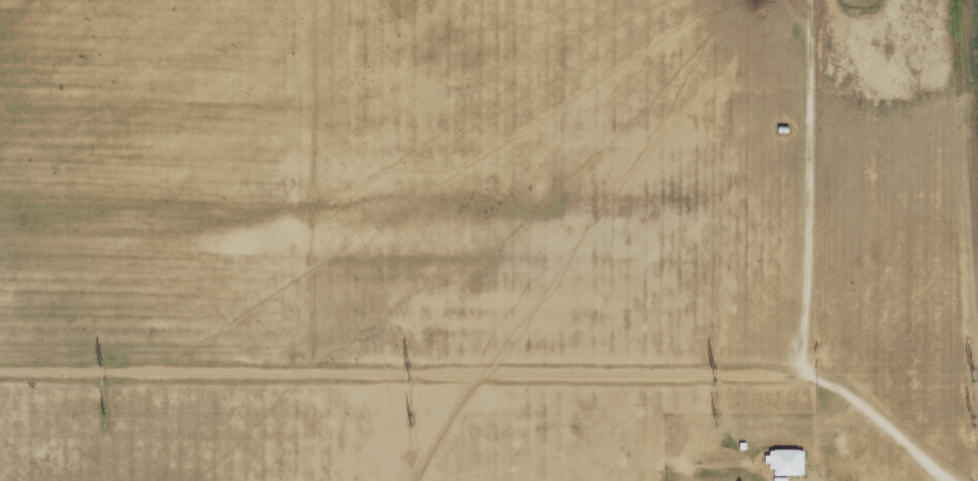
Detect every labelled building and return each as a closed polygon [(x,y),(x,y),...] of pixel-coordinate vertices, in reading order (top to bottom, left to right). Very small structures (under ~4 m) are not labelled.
[(806,451),(766,451),(767,464),(774,464),(775,476),(806,476),(806,451)]
